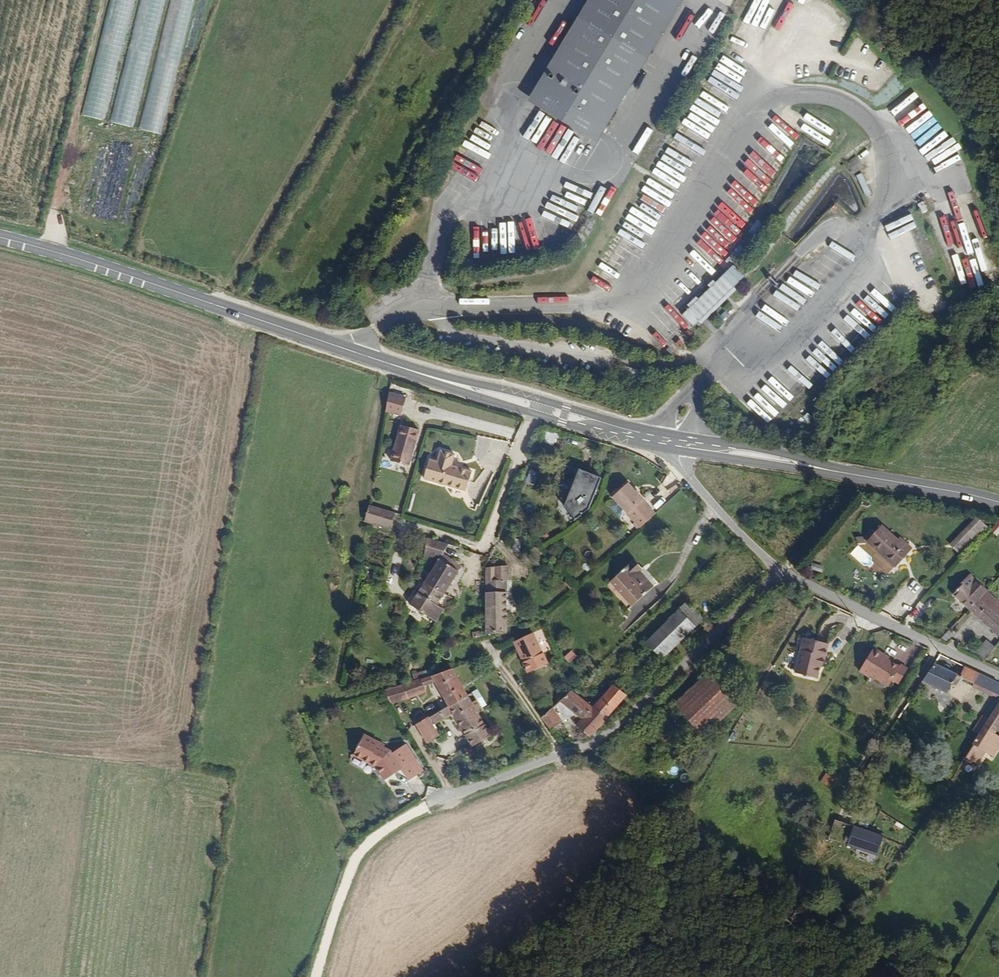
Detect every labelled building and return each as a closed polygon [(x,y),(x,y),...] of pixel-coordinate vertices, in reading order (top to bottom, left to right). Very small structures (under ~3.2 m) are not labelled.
[(130,0),(108,0),(86,116),(108,120),(130,0)] [(113,123),(135,127),(161,0),(139,0),(113,123)] [(162,135),(193,0),(170,0),(140,130),(162,135)] [(600,129),(641,58),(571,18),(531,88),(543,96),(534,111),(580,137),(588,122),(600,129)] [(534,111),(543,96),(531,88),(522,104),(534,111)] [(591,144),(600,129),(588,122),(580,137),(591,144)] [(124,142),(123,150),(138,151),(139,143),(124,142)] [(455,160),(461,163),(467,150),(461,147),(455,160)] [(854,174),(864,168),(857,156),(846,162),(854,174)] [(862,173),(857,176),(865,195),(871,193),(862,173)] [(692,324),(729,289),(717,277),(681,311),(692,324)] [(396,418),(401,399),(385,395),(380,414),(396,418)] [(404,467),(414,431),(398,426),(387,462),(404,467)] [(545,430),(541,441),(554,446),(558,434),(545,430)] [(460,494),(466,473),(448,468),(451,458),(432,452),(429,462),(425,461),(419,482),(460,494)] [(534,485),(539,472),(530,469),(524,482),(534,485)] [(584,511),(595,483),(573,474),(562,502),(584,511)] [(650,511),(621,481),(605,496),(609,500),(603,506),(614,518),(620,512),(634,526),(650,511)] [(389,515),(363,507),(358,523),(385,531),(389,515)] [(965,544),(991,517),(984,509),(957,537),(965,544)] [(891,563),(910,544),(900,534),(896,537),(880,521),(864,537),(891,563)] [(998,535),(998,523),(998,522),(991,529),(998,536),(998,535)] [(965,544),(957,537),(952,542),(960,550),(965,544)] [(423,554),(442,560),(447,543),(428,538),(423,554)] [(867,565),(872,556),(858,549),(853,557),(867,565)] [(439,596),(454,571),(435,560),(403,612),(429,628),(445,600),(439,596)] [(632,605),(650,588),(635,574),(637,571),(628,561),(609,580),(632,605)] [(507,580),(507,565),(485,567),(485,580),(507,580)] [(507,592),(507,580),(485,580),(485,592),(507,592)] [(632,605),(609,580),(604,585),(627,609),(632,605)] [(982,595),(967,582),(961,587),(976,601),(982,595)] [(961,587),(959,585),(950,595),(967,611),(976,601),(961,587)] [(994,599),(986,591),(982,595),(976,601),(985,609),(994,599)] [(507,633),(507,592),(485,592),(485,634),(507,633)] [(967,611),(950,595),(944,600),(961,617),(967,611)] [(994,599),(985,609),(998,622),(998,604),(994,599)] [(976,601),(967,611),(998,640),(998,639),(998,622),(985,609),(976,601)] [(662,659),(695,625),(680,610),(646,643),(662,659)] [(551,648),(542,629),(513,643),(528,674),(548,664),(542,653),(551,648)] [(817,678),(826,644),(805,638),(796,672),(817,678)] [(986,640),(976,653),(985,659),(995,646),(986,640)] [(890,686),(900,669),(892,665),(888,666),(874,657),(874,654),(864,649),(850,674),(862,681),(865,679),(882,689),(886,683),(890,686)] [(572,650),(564,657),(570,663),(577,656),(572,650)] [(943,696),(955,678),(929,664),(918,681),(943,696)] [(742,699),(710,668),(674,705),(706,737),(742,699)] [(468,697),(458,679),(461,677),(458,671),(453,672),(451,669),(385,692),(393,704),(428,692),(426,687),(433,683),(448,708),(468,697)] [(966,686),(973,676),(960,670),(956,676),(961,680),(959,683),(961,686),(955,695),(959,697),(966,686)] [(998,698),(998,688),(973,676),(966,686),(997,702),(998,698)] [(589,739),(628,696),(614,683),(592,707),(571,689),(561,701),(581,719),(575,726),(589,739)] [(484,704),(476,692),(468,697),(478,715),(483,712),(480,707),(484,704)] [(949,708),(954,699),(947,696),(943,705),(949,708)] [(478,715),(468,697),(448,708),(417,726),(427,744),(438,737),(433,727),(452,715),(472,749),(491,738),(478,715)] [(998,743),(998,741),(994,738),(998,730),(998,698),(997,702),(957,767),(970,775),(982,755),(990,759),(998,743)] [(562,720),(553,708),(540,717),(550,730),(562,720)] [(417,759),(406,743),(394,751),(380,744),(379,739),(365,732),(354,754),(376,766),(384,780),(401,769),(417,759)] [(470,757),(464,748),(453,754),(459,764),(470,757)] [(425,770),(417,759),(401,769),(408,781),(425,770)] [(826,773),(820,781),(830,788),(836,779),(826,773)] [(830,838),(845,842),(850,824),(835,820),(830,838)] [(882,836),(854,826),(848,844),(876,854),(882,836)]
